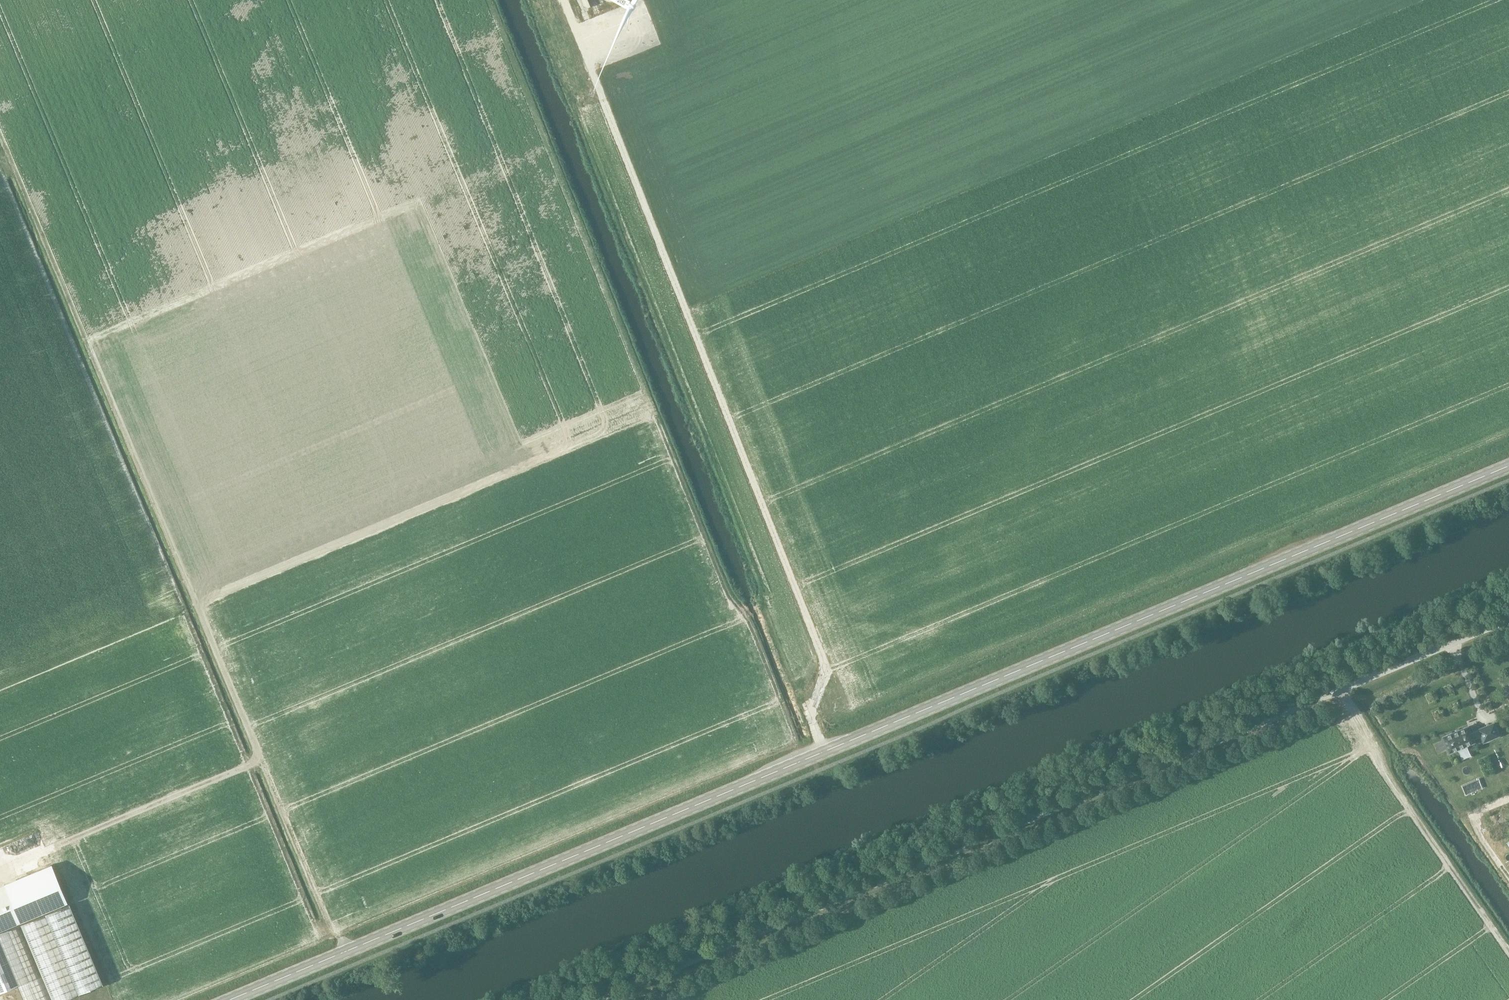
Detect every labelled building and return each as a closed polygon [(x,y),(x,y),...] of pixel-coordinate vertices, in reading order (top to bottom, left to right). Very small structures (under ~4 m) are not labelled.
[(584,10),(586,9),(590,7),(587,0),(580,0),(584,10)] [(1483,742),(1499,736),(1494,723),(1478,729),(1478,730),(1471,733),(1468,726),(1443,737),(1449,753),(1475,742),(1474,739),(1481,736),(1483,742)] [(1475,779),(1466,782),(1468,787),(1477,784),(1475,779)] [(68,901),(56,871),(7,891),(7,890),(0,893),(0,930),(68,901)] [(17,985),(23,999),(64,999),(102,984),(69,904),(0,933),(0,992),(17,985)]
